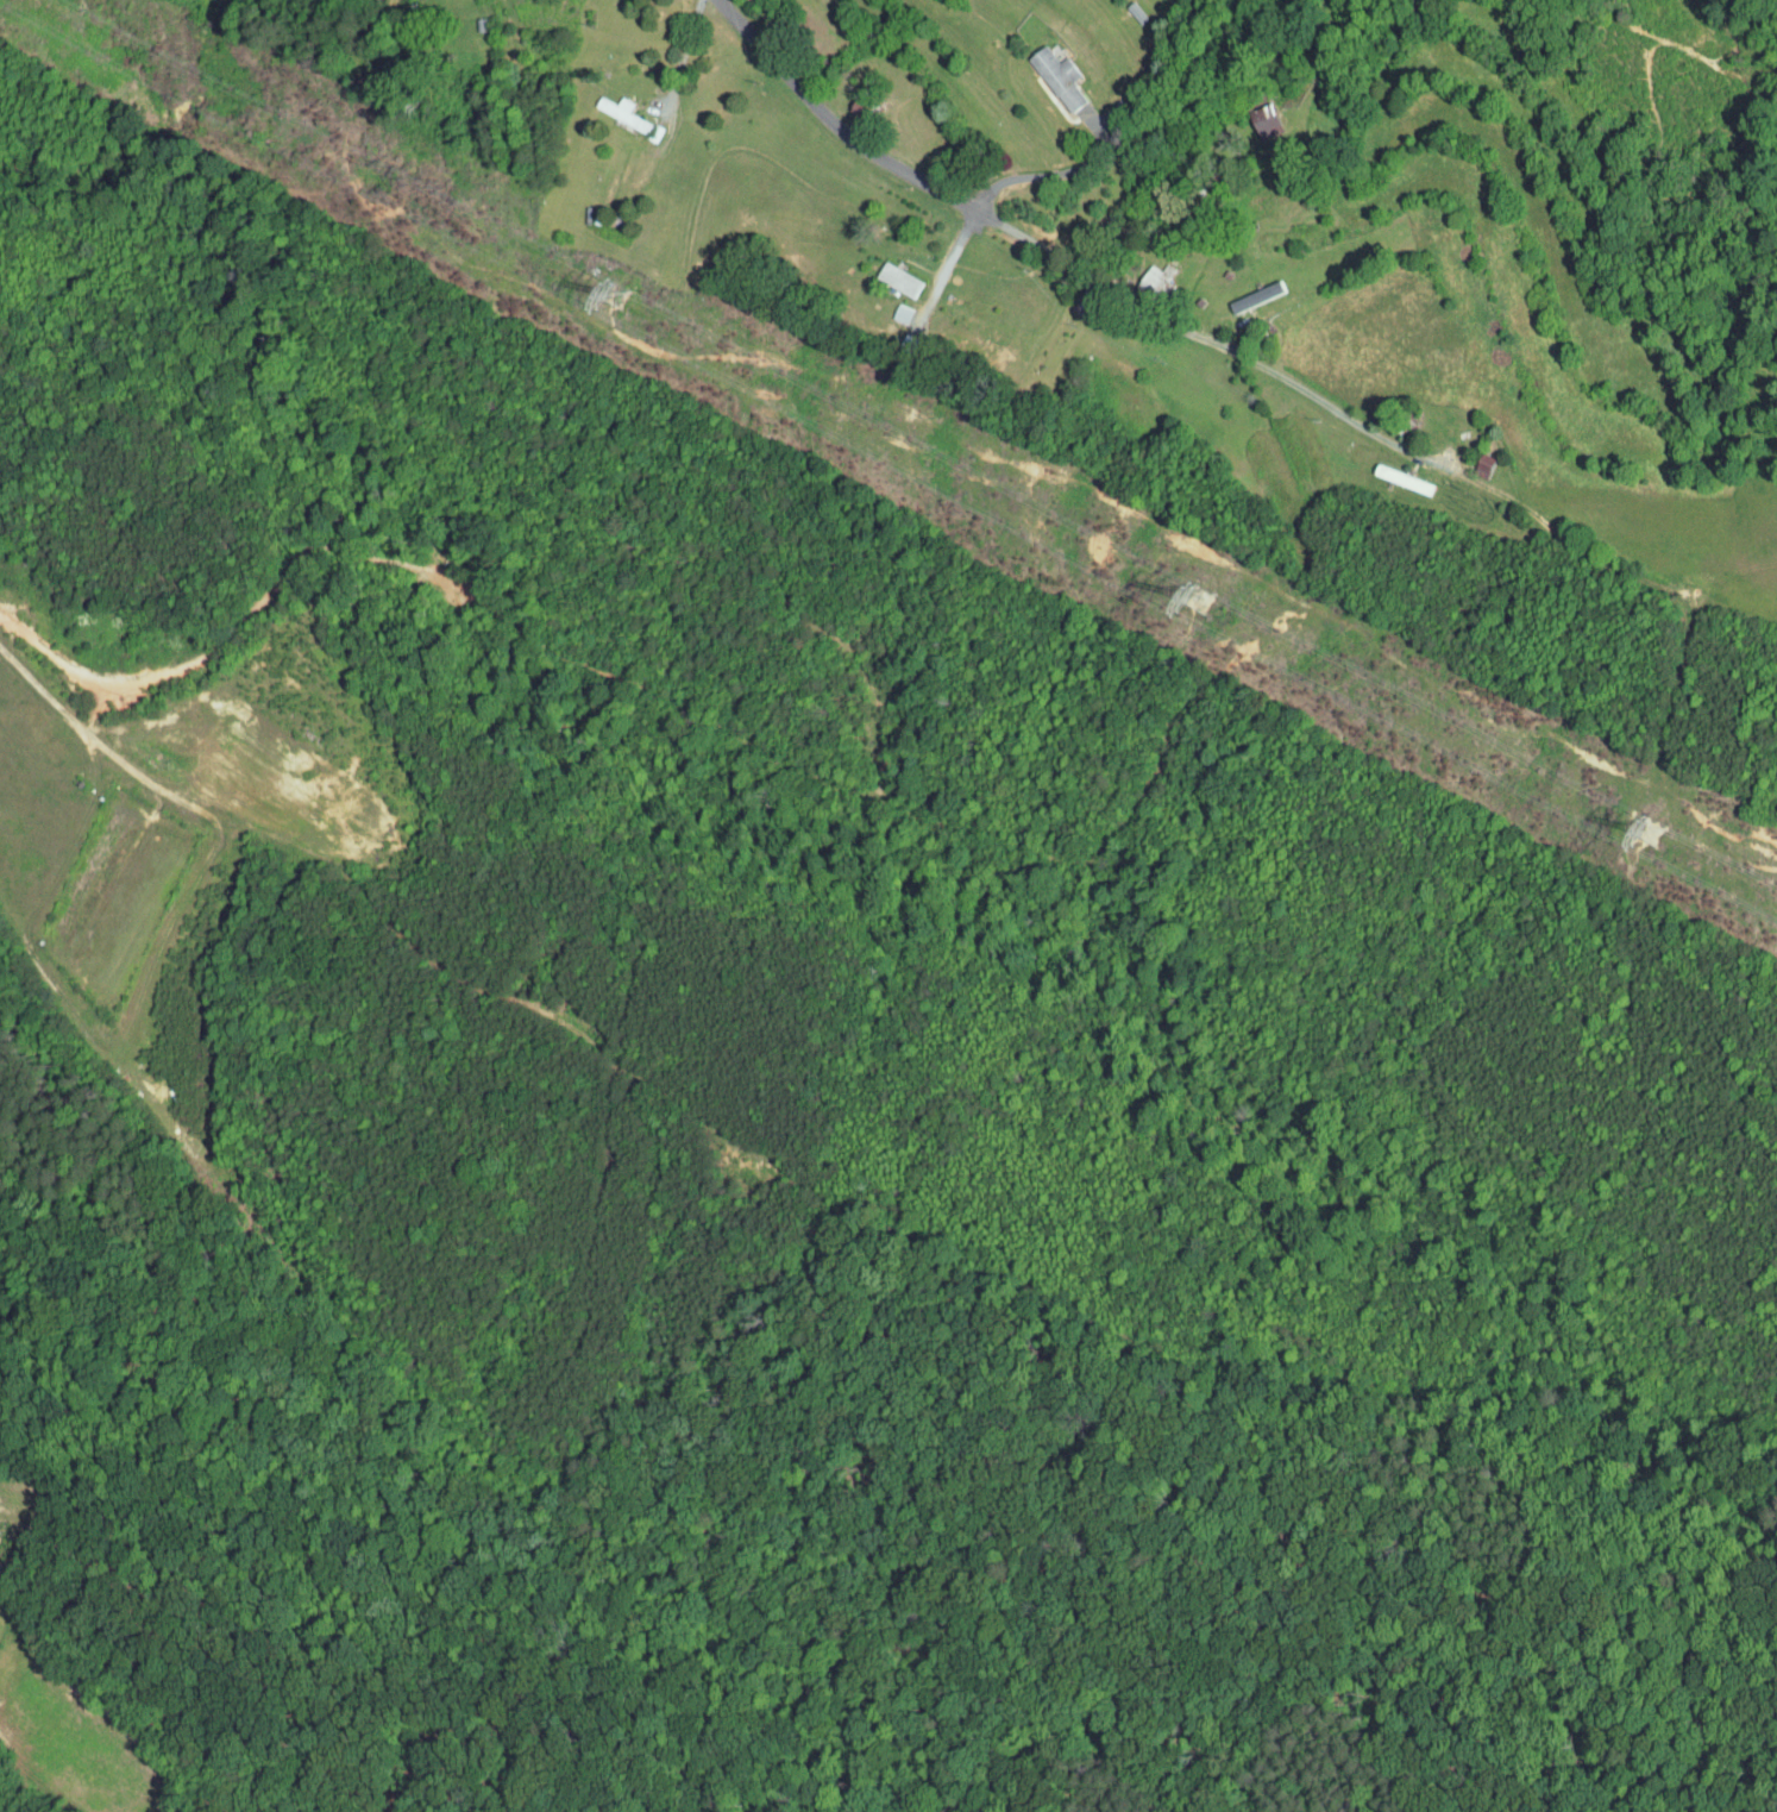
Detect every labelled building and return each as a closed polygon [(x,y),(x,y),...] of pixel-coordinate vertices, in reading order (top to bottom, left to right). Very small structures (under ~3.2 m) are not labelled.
[(1051,48),(1043,54),(1030,37),(1012,50),(1053,107),(1072,94),(1058,74),(1066,68),(1051,48)] [(618,96),(605,89),(601,98),(584,89),(579,99),(630,126),(635,117),(613,105),(618,96)] [(909,275),(868,254),(860,271),(900,292),(909,275)] [(1133,257),(1121,282),(1147,294),(1162,262),(1150,257),(1147,264),(1133,257)] [(1212,295),(1217,307),(1270,285),(1265,273),(1212,295)] [(891,318),(898,303),(885,297),(878,311),(891,318)]
